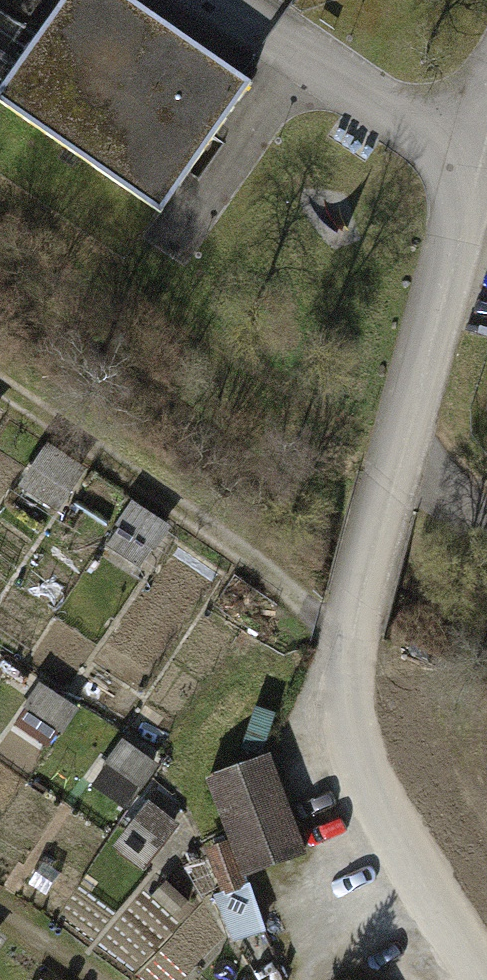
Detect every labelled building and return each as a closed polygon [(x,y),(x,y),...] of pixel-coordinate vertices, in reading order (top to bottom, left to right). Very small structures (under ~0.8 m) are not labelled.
[(2,98),(163,209),(249,86),(238,78),(126,0),(70,0),(2,98)] [(90,472),(50,444),(20,486),(61,514),(90,472)] [(141,569),(170,527),(136,504),(108,546),(141,569)] [(78,710),(42,685),(24,710),(27,712),(18,726),(43,744),(54,729),(62,734),(78,710)] [(159,767),(124,740),(94,780),(130,806),(159,767)] [(271,759),(211,780),(246,878),(306,856),(271,759)] [(178,825),(148,803),(115,848),(146,869),(178,825)] [(227,844),(208,851),(224,894),(217,897),(234,944),(267,931),(250,885),(243,888),(227,844)] [(188,901),(167,883),(155,897),(175,916),(188,901)]
